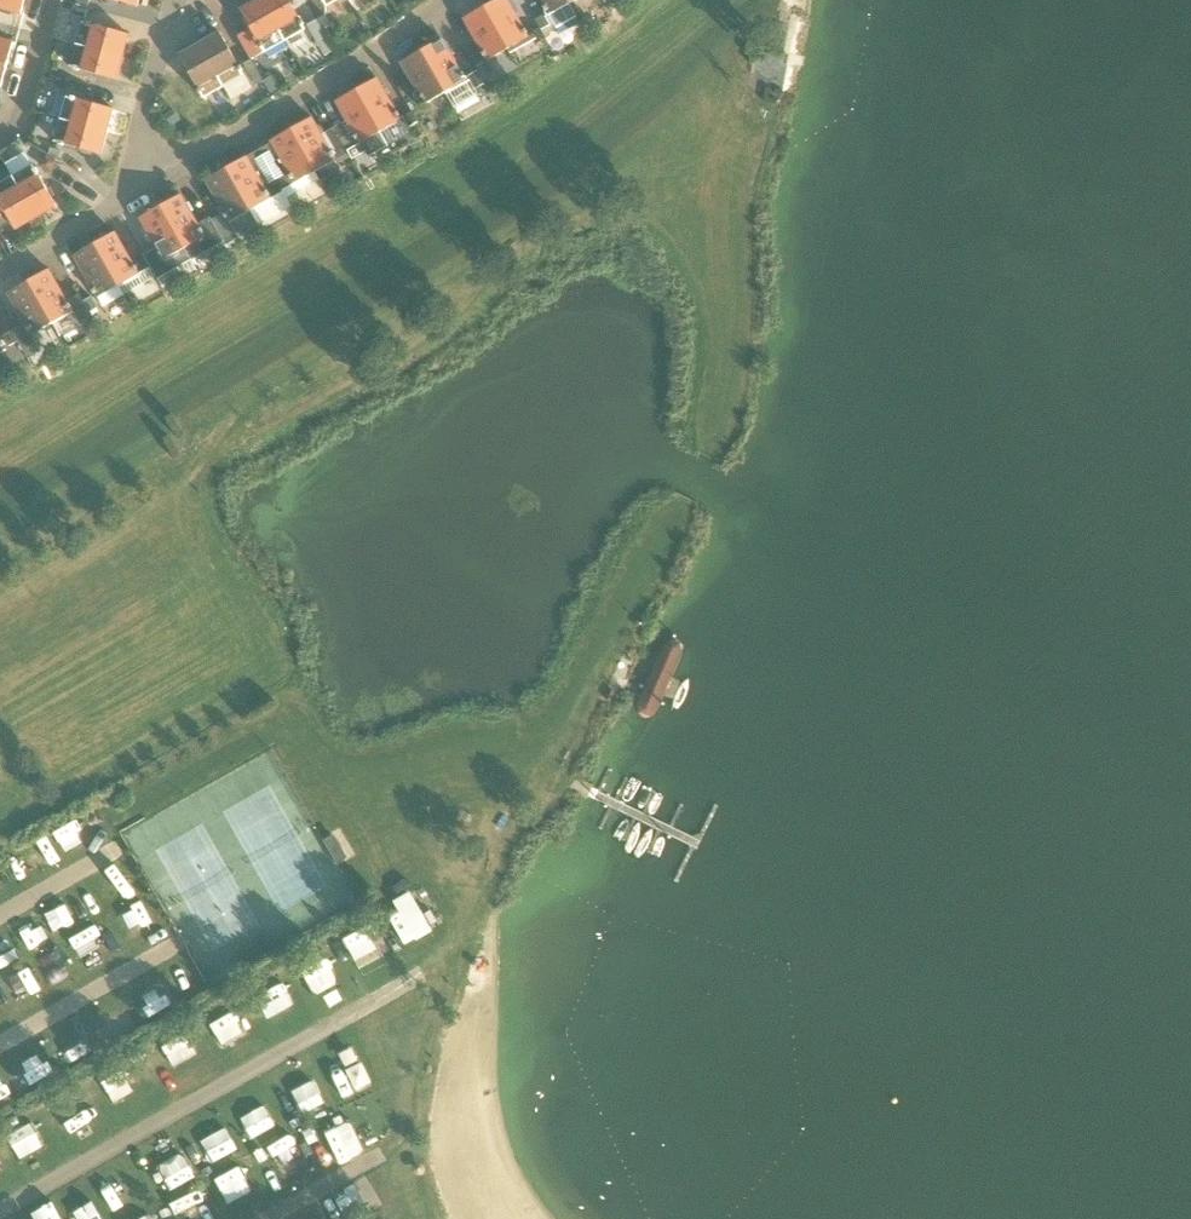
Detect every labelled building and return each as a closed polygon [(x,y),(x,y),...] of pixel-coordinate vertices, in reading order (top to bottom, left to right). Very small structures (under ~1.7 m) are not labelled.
[(22,14),(26,0),(0,0),(0,8),(22,14)] [(89,8),(92,0),(80,0),(78,5),(89,8)] [(241,9),(261,43),(259,44),(261,48),(263,47),(265,51),(286,40),(263,0),(258,0),(241,9)] [(286,40),(306,28),(303,24),(305,23),(303,20),(301,20),(290,0),(263,0),(286,40)] [(485,7),(509,49),(529,37),(527,33),(528,33),(526,29),(525,29),(508,0),(497,0),(485,7)] [(570,3),(569,0),(542,0),(545,6),(544,7),(546,11),(547,10),(550,14),(546,16),(545,15),(536,19),(541,29),(549,24),(550,27),(558,27),(577,17),(569,3),(570,3)] [(86,18),(89,8),(78,5),(75,15),(86,18)] [(485,7),(465,18),(484,52),(483,53),(485,57),(486,56),(489,60),(509,49),(485,7)] [(317,21),(323,30),(331,25),(326,16),(317,21)] [(124,57),(130,34),(92,24),(93,22),(88,21),(88,23),(83,21),(77,44),(124,57)] [(314,35),(323,30),(317,21),(309,26),(314,35)] [(540,29),(532,34),(537,44),(546,39),(540,29)] [(221,32),(200,44),(224,86),(232,100),(252,88),(242,70),(243,69),(241,65),(240,66),(221,32)] [(8,65),(14,42),(0,38),(0,62),(8,65)] [(463,72),(462,73),(443,39),(422,50),(446,92),(467,81),(464,77),(466,76),(463,72)] [(117,79),(124,57),(77,44),(71,67),(76,68),(75,69),(79,71),(80,69),(117,79)] [(224,86),(200,44),(180,55),(199,89),(198,90),(200,94),(201,93),(204,97),(224,86)] [(426,104),(446,92),(422,50),(402,62),(421,96),(420,97),(422,100),(424,100),(426,104)] [(265,81),(261,75),(252,59),(245,64),(253,79),(257,77),(260,84),(265,81)] [(2,87),(8,65),(0,62),(0,87),(2,87)] [(479,73),(485,82),(493,77),(487,68),(479,73)] [(477,87),(485,82),(479,73),(471,78),(477,87)] [(273,75),(264,80),(272,95),(273,94),(281,90),(281,89),(273,75)] [(357,90),(381,132),(402,120),(399,116),(401,115),(398,111),(397,112),(378,78),(357,90)] [(381,132),(357,90),(337,101),(356,135),(355,136),(357,140),(359,139),(361,143),(381,132)] [(68,96),(61,119),(108,132),(114,109),(77,99),(77,97),(73,96),(72,97),(68,96)] [(172,127),(183,119),(175,109),(164,117),(172,127)] [(412,113),(403,118),(409,128),(418,122),(412,113)] [(332,151),(318,127),(313,118),(292,129),(316,171),(336,160),(334,155),(335,155),(333,151),(332,151)] [(102,154),(108,132),(61,119),(55,141),(60,143),(60,144),(64,145),(64,144),(102,154)] [(350,133),(348,129),(344,123),(335,128),(341,138),(350,133)] [(345,144),(341,138),(335,128),(327,133),(336,149),(345,144)] [(293,179),(296,183),(282,190),(283,192),(288,199),(321,179),(316,171),(292,129),(272,141),(291,175),(290,175),(292,179),(293,179)] [(283,192),(271,199),(269,194),(270,194),(268,190),(267,191),(247,156),(227,168),(251,210),(259,225),(291,206),(287,199),(283,192)] [(47,159),(44,164),(45,171),(50,174),(55,165),(47,159)] [(13,176),(37,218),(57,206),(38,172),(40,172),(37,168),(36,168),(34,164),(13,176)] [(231,222),(251,210),(227,168),(207,180),(224,210),(210,218),(217,229),(231,222)] [(17,229),(37,218),(13,176),(0,183),(0,200),(17,229)] [(161,206),(191,259),(223,241),(217,229),(210,218),(198,225),(182,195),(161,206)] [(158,279),(191,259),(161,206),(141,218),(158,248),(145,256),(151,267),(158,279)] [(95,244),(119,286),(121,285),(126,294),(145,283),(140,274),(151,267),(145,256),(143,252),(134,257),(138,264),(135,266),(116,232),(95,244)] [(96,293),(99,297),(104,307),(125,296),(124,295),(126,294),(121,285),(119,286),(95,244),(75,255),(94,289),(93,290),(95,294),(96,293)] [(92,314),(86,304),(80,293),(67,301),(49,269),(29,281),(53,323),(73,312),(80,323),(92,315),(92,314)] [(53,323),(29,281),(9,292),(28,327),(27,327),(29,331),(30,330),(33,335),(53,323)] [(95,299),(86,304),(92,314),(100,309),(95,299)] [(13,330),(4,336),(10,346),(19,341),(13,330)] [(25,351),(35,346),(30,336),(20,341),(25,351)] [(340,864),(350,858),(336,834),(326,840),(340,864)]
